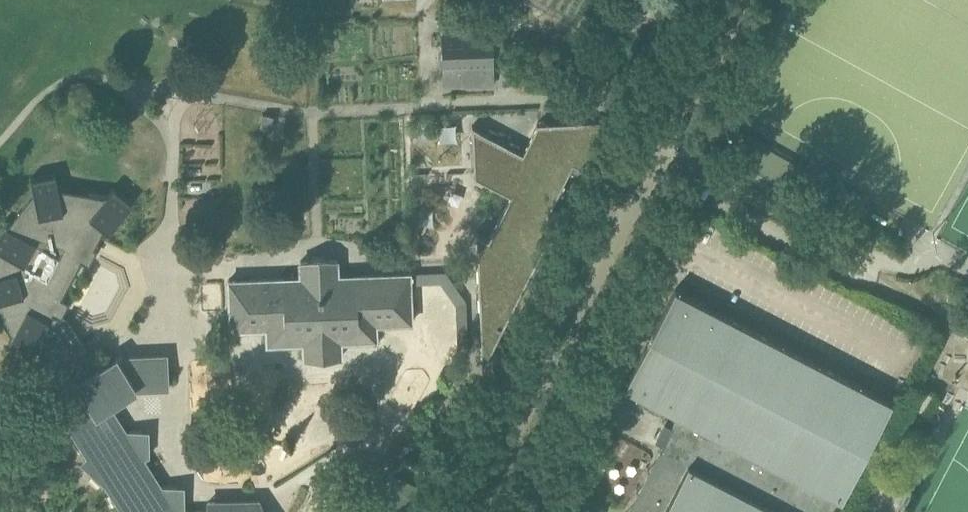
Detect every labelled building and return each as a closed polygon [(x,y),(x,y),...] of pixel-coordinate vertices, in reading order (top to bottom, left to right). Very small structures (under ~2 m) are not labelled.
[(492,30),(442,32),(444,86),(494,83),(492,30)] [(488,236),(477,230),(482,361),(558,217),(547,212),(573,163),(583,169),(609,121),(538,124),(523,152),(473,125),(475,175),(511,194),(488,236)] [(784,197),(801,166),(746,135),(729,167),(784,197)] [(62,315),(70,301),(62,297),(82,259),(90,263),(97,249),(94,248),(105,228),(110,233),(133,204),(113,187),(106,195),(58,187),(55,173),(31,178),(33,190),(7,225),(2,223),(0,226),(0,315),(12,335),(9,341),(32,353),(33,351),(42,356),(66,342),(70,348),(33,370),(52,398),(45,405),(69,428),(87,454),(80,461),(105,483),(122,510),(120,511),(264,511),(260,500),(209,502),(209,510),(185,510),(179,502),(179,485),(161,486),(143,457),(142,430),(127,430),(110,404),(136,388),(169,386),(168,354),(118,356),(100,368),(68,318),(62,315)] [(267,328),(268,344),(304,342),(304,358),(342,356),(341,341),(377,339),(376,323),(412,322),(410,273),(338,276),(337,261),(300,262),(301,277),(229,281),(231,329),(267,328)] [(840,500),(841,500),(892,402),(676,289),(661,316),(624,387),(661,407),(677,415),(671,427),(667,425),(664,424),(663,424),(661,425),(660,425),(658,426),(657,428),(655,432),(653,436),(652,436),(652,438),(652,440),(652,442),(653,444),(654,446),(655,447),(660,449),(627,511),(834,511),(840,500)] [(469,352),(468,320),(456,321),(458,353),(469,352)] [(424,488),(401,476),(381,511),(411,511),(424,488)]
